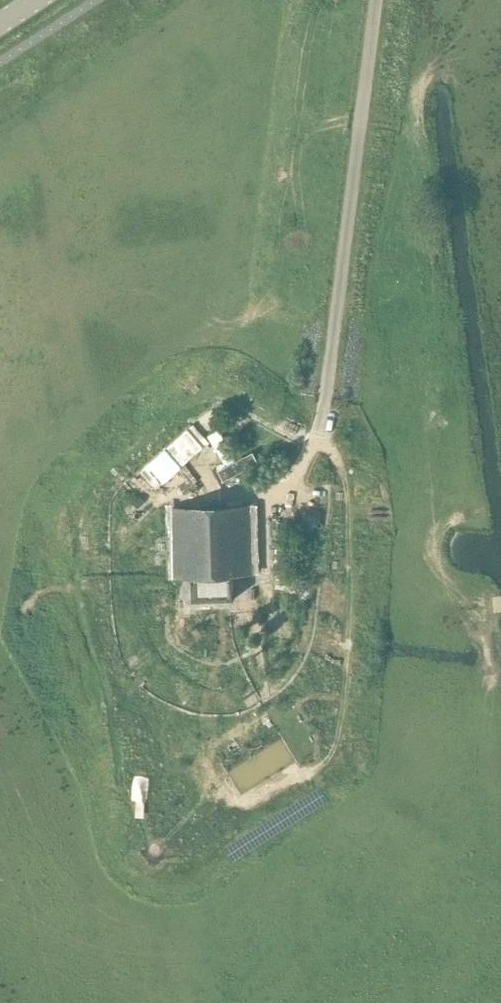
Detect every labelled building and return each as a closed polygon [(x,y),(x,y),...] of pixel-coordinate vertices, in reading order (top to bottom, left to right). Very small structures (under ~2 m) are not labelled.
[(250,506),(173,508),(175,578),(192,578),(193,601),(233,599),(233,577),(252,576),(250,506)]
